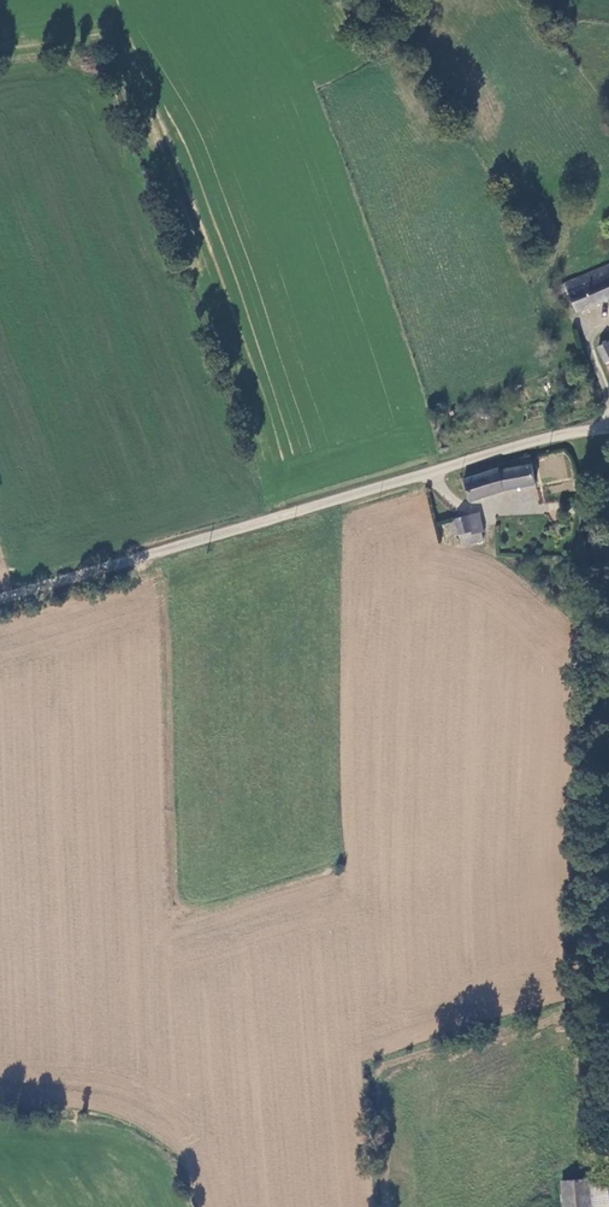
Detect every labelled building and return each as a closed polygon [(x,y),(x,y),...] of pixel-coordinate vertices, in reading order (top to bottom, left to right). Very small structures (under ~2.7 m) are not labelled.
[(566,281),(577,310),(608,297),(608,266),(566,281)] [(594,347),(602,363),(608,359),(608,342),(608,340),(594,347)] [(464,478),(471,501),(503,490),(537,484),(531,455),(521,457),(523,465),(499,470),(498,467),(464,478)] [(477,512),(456,517),(458,530),(462,530),(463,534),(464,537),(467,538),(470,537),(471,535),(470,528),(474,527),(474,531),(482,530),(477,512)] [(592,1177),(594,1206),(608,1205),(608,1176),(592,1177)] [(594,1206),(592,1177),(565,1179),(567,1206),(595,1206),(594,1206)]
